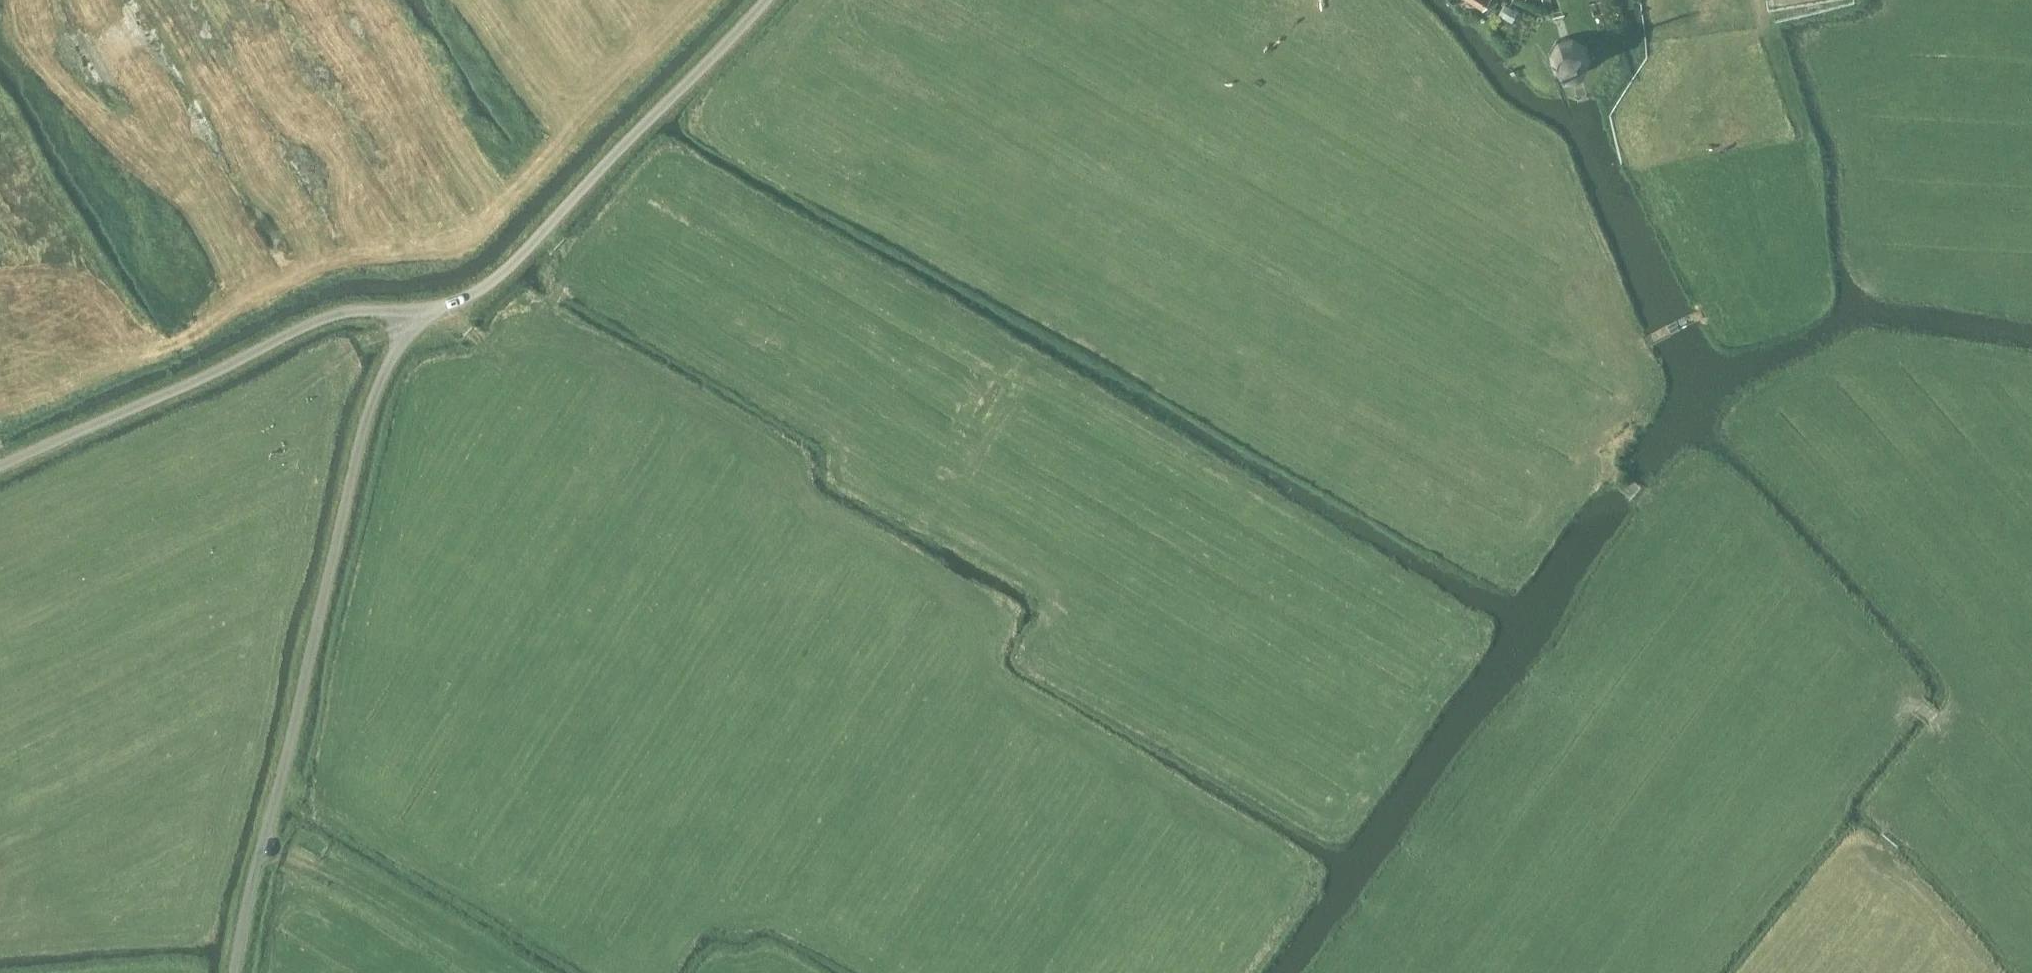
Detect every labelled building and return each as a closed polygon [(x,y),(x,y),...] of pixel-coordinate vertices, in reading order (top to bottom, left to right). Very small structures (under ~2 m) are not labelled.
[(1483,8),(1487,11),(1493,2),(1490,0),(1466,0),(1482,10),(1483,8)] [(1579,73),(1587,59),(1584,46),(1570,38),(1557,43),(1550,55),(1554,70),(1566,77),(1579,73)]
